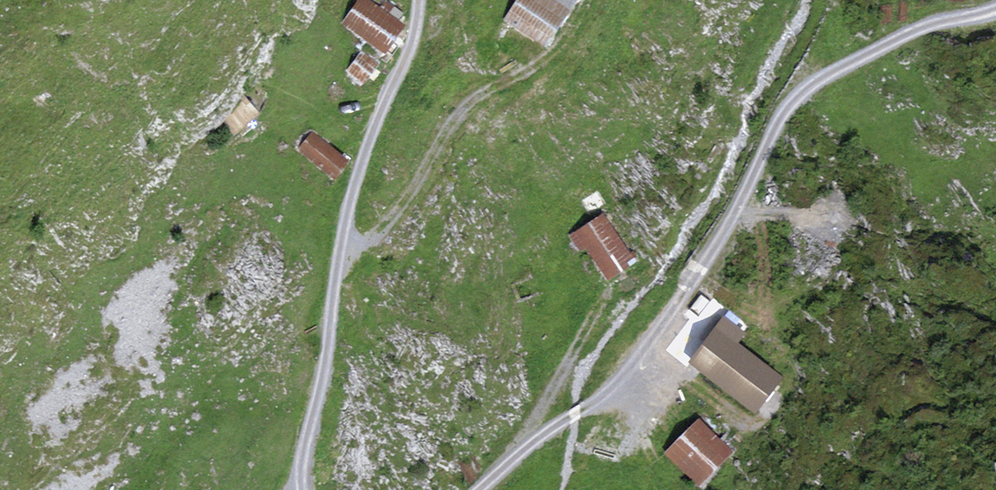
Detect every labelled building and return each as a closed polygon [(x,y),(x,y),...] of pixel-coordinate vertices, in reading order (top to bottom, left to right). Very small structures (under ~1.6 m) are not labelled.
[(343,23),(388,54),(408,26),(398,20),(403,13),(385,1),(380,8),(368,0),(359,0),(343,23)] [(504,19),(546,46),(575,0),(516,0),(504,19)] [(361,52),(346,71),(363,85),(379,65),(361,52)] [(260,117),(244,95),(222,122),(235,136),(260,117)] [(313,132),(297,151),(334,181),(350,162),(313,132)] [(578,251),(586,246),(608,279),(636,261),(603,211),(567,234),(578,251)] [(723,314),(686,360),(754,414),(783,378),(738,341),(745,332),(723,314)] [(699,416),(665,450),(699,484),(733,451),(699,416)]
